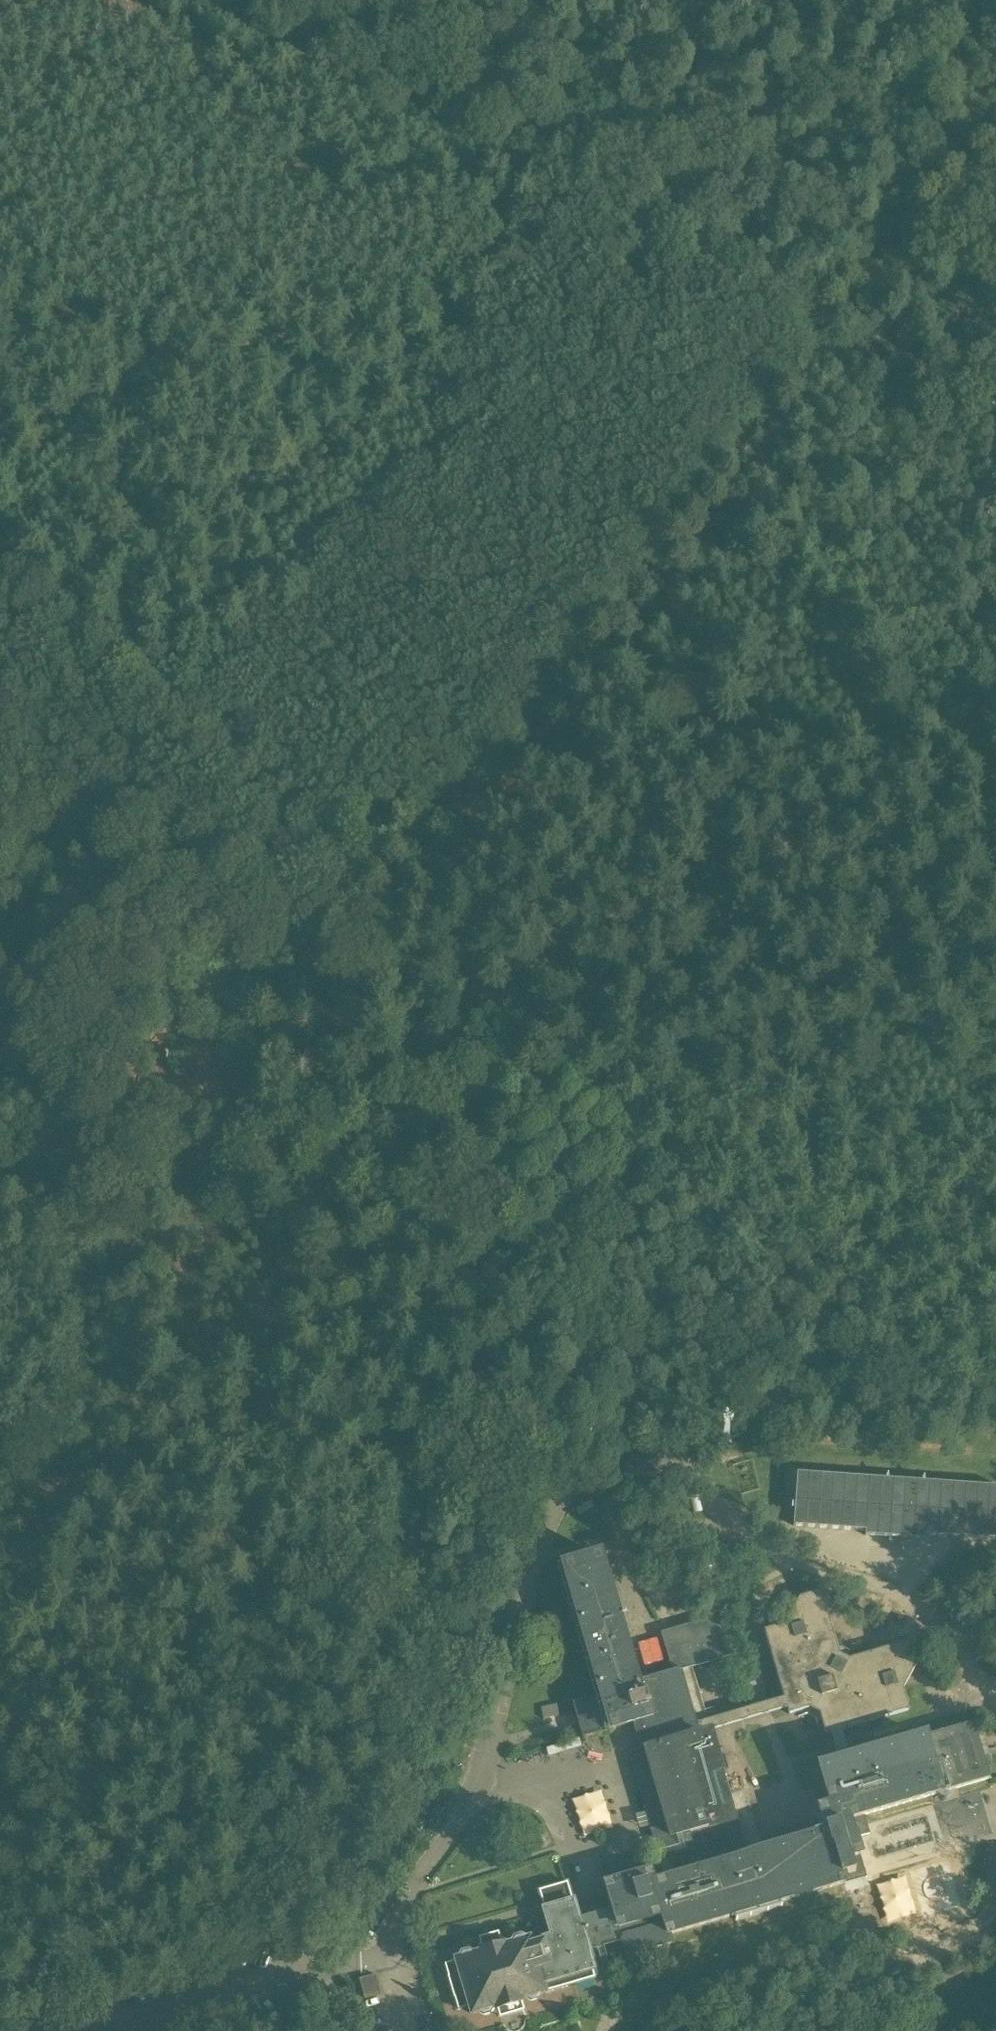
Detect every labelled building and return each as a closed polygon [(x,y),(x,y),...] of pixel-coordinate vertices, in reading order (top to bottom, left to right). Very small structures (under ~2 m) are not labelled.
[(793,1525),(866,1530),(865,1535),(925,1539),(925,1534),(995,1538),(995,1486),(797,1474),(793,1525)] [(472,1955),(467,1953),(462,1954),(459,1958),(455,1959),(471,2014),(477,2012),(482,2014),(489,2013),(491,2008),(496,2007),(496,2009),(521,2001),(521,1999),(525,1998),(530,2000),(536,1998),(539,1994),(546,1992),(594,1978),(592,1970),(593,1970),(588,1953),(589,1953),(587,1949),(621,1939),(626,1955),(671,1942),(668,1934),(734,1915),(735,1920),(782,1906),(780,1901),(866,1877),(855,1839),(869,1834),(863,1814),(989,1778),(973,1723),(850,1759),(841,1730),(910,1710),(903,1688),(918,1662),(912,1640),(848,1658),(839,1653),(821,1591),(799,1597),(784,1623),(764,1630),(783,1698),(696,1724),(680,1671),(728,1656),(717,1617),(661,1633),(672,1671),(637,1682),(600,1555),(563,1566),(601,1696),(572,1704),(582,1738),(633,1723),(641,1750),(630,1753),(660,1855),(663,1881),(653,1883),(649,1872),(606,1885),(610,1899),(575,1909),(573,1900),(572,1900),(567,1882),(539,1890),(552,1937),(531,1943),(530,1938),(525,1939),(520,1937),(514,1939),(512,1943),(503,1946),(501,1938),(479,1945),(481,1952),(472,1955)]
